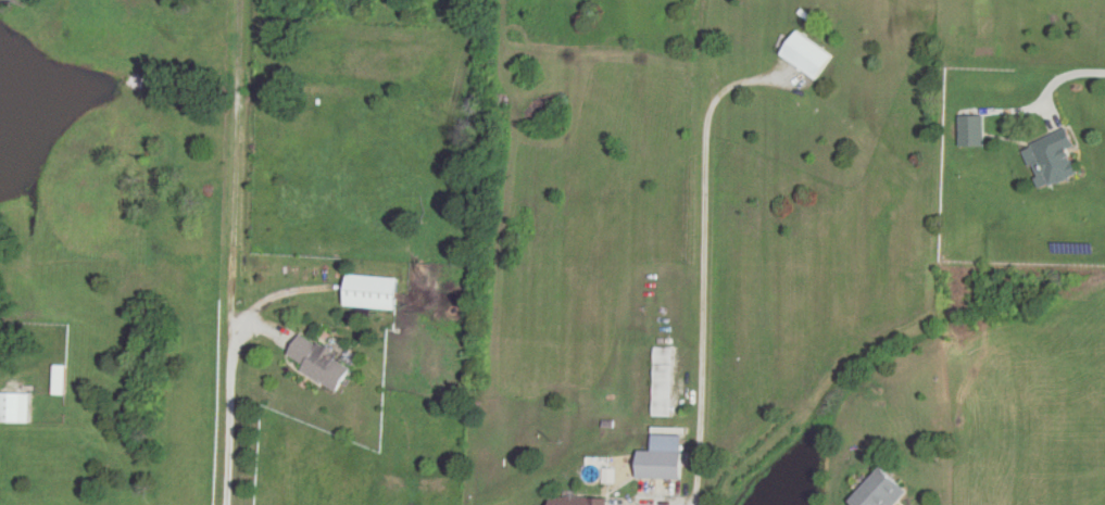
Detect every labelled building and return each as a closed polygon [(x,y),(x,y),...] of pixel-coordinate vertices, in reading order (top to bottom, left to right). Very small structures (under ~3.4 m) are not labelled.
[(819,81),(834,56),(793,30),(777,56),(819,81)] [(958,116),(958,146),(984,146),(984,116),(958,116)] [(1074,147),(1068,129),(1022,147),(1039,189),(1078,174),(1068,149),(1074,147)] [(403,276),(351,274),(350,307),(402,308),(403,276)] [(343,390),(357,365),(303,334),(288,359),(343,390)] [(652,415),(671,415),(672,347),(653,347),(652,415)] [(67,363),(57,363),(57,393),(67,393),(67,363)] [(31,421),(31,391),(2,391),(2,421),(31,421)] [(649,450),(633,450),(633,478),(681,478),(681,434),(649,434),(649,450)] [(878,466),(846,502),(849,504),(892,504),(905,490),(878,466)] [(544,495),(544,504),(605,504),(605,495),(544,495)]
